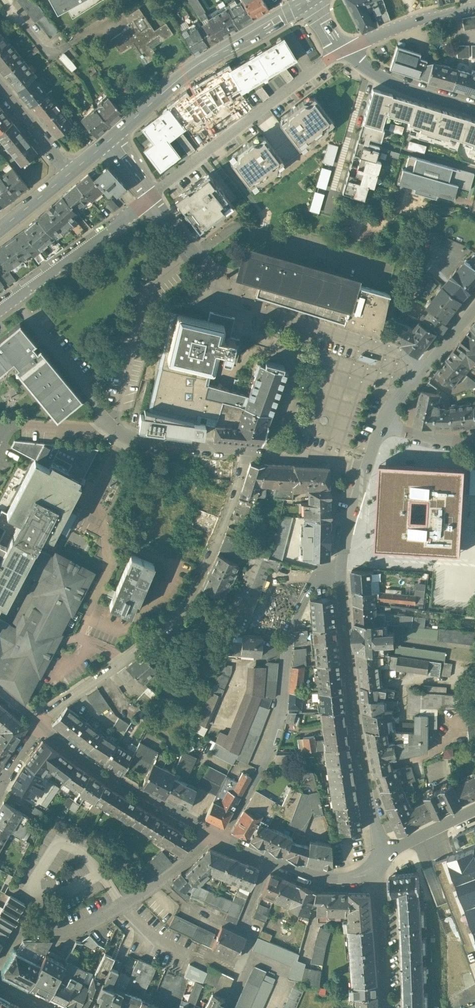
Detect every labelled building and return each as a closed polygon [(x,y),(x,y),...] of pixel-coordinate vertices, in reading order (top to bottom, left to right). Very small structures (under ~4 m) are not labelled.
[(27,10),(36,2),(34,0),(19,0),(27,10)] [(57,13),(67,8),(72,18),(101,0),(50,0),(57,13)] [(199,0),(189,0),(204,24),(209,20),(207,16),(205,12),(206,12),(199,0)] [(235,0),(225,6),(226,8),(238,28),(253,18),(242,0),(237,3),(235,0)] [(263,0),(242,0),(253,18),(268,10),(263,0)] [(351,10),(350,10),(353,15),(362,31),(375,26),(370,16),(368,12),(365,7),(371,4),(370,0),(346,0),(351,10)] [(371,4),(376,17),(379,24),(390,20),(383,0),(370,0),(371,4)] [(410,10),(420,7),(419,0),(407,0),(410,10)] [(36,2),(27,10),(36,21),(46,14),(36,2)] [(154,30),(139,7),(126,16),(131,25),(121,32),(128,43),(132,40),(147,62),(157,55),(151,47),(173,33),(166,22),(154,30)] [(226,8),(219,12),(218,10),(207,16),(209,20),(220,38),(238,28),(226,8)] [(461,17),(464,28),(474,26),(474,14),(461,17)] [(220,38),(209,20),(204,24),(197,27),(208,46),(220,38)] [(208,46),(197,27),(194,23),(181,31),(195,53),(208,46)] [(8,42),(0,32),(0,49),(8,42)] [(121,32),(111,39),(118,50),(128,43),(121,32)] [(255,54),(269,76),(279,69),(278,67),(284,63),(285,66),(296,59),(283,37),(272,44),(274,46),(268,50),(266,47),(255,54)] [(0,49),(0,69),(4,74),(23,59),(9,42),(8,42),(0,49)] [(404,48),(398,46),(398,45),(397,45),(390,65),(424,79),(424,78),(427,80),(433,61),(432,61),(426,63),(427,59),(426,59),(425,60),(419,58),(421,52),(419,52),(419,53),(413,51),(413,50),(412,50),(411,51),(405,49),(405,48),(404,47),(404,48)] [(72,62),(64,53),(59,58),(72,71),(76,67),(72,62)] [(269,76),(255,54),(245,60),(247,63),(241,66),(239,63),(228,70),(241,92),(252,86),(251,83),(257,79),(258,82),(269,76)] [(23,59),(4,74),(17,90),(34,77),(36,75),(23,59)] [(457,68),(433,62),(427,82),(452,88),(457,69),(457,68)] [(293,77),(286,68),(280,73),(287,82),(293,77)] [(457,69),(452,88),(467,93),(474,96),(474,71),(472,70),(471,73),(457,69)] [(214,70),(195,81),(204,96),(197,101),(207,118),(218,111),(215,106),(221,102),(223,106),(232,100),(214,70)] [(34,77),(17,90),(20,94),(30,106),(47,93),(34,77)] [(269,96),(262,86),(256,91),(263,100),(269,96)] [(362,123),(384,129),(404,135),(407,127),(474,148),(474,121),(415,101),(372,88),(362,123)] [(47,93),(30,106),(43,121),(59,108),(47,93)] [(115,104),(106,95),(97,103),(99,105),(95,109),(109,124),(110,125),(123,113),(117,106),(117,105),(115,103),(115,104)] [(334,122),(314,97),(308,101),(303,101),(287,114),(286,119),(280,123),(299,148),(305,144),(310,144),(327,131),(327,127),(334,122)] [(95,109),(93,106),(87,111),(89,113),(82,119),(81,119),(88,127),(89,129),(90,128),(97,136),(97,135),(109,124),(95,109)] [(0,107),(0,132),(12,122),(0,107)] [(160,117),(154,122),(152,120),(142,128),(153,142),(144,149),(160,169),(179,155),(166,138),(172,133),(174,135),(184,127),(169,107),(159,115),(160,117)] [(59,108),(43,121),(56,137),(72,124),(59,108)] [(12,122),(0,132),(0,138),(21,165),(22,164),(22,163),(30,157),(37,152),(12,122)] [(358,138),(357,140),(379,147),(380,144),(384,129),(362,123),(358,138)] [(195,149),(183,133),(176,138),(188,154),(195,149)] [(283,161),(264,136),(257,141),(253,140),(237,152),(236,157),(230,162),(250,187),(256,182),(261,183),(276,171),(278,165),(283,161)] [(410,139),(408,147),(425,152),(428,144),(410,139)] [(379,147),(357,140),(354,154),(361,156),(376,160),(379,147)] [(329,141),(324,160),(334,163),(339,144),(329,141)] [(460,169),(408,155),(409,155),(405,169),(402,168),(402,169),(403,169),(400,181),(415,186),(414,188),(415,188),(414,190),(436,197),(437,194),(438,192),(453,197),(456,184),(458,185),(458,184),(455,183),(459,170),(460,170),(460,169)] [(376,160),(361,156),(359,160),(357,167),(377,173),(381,161),(376,160)] [(27,186),(9,164),(4,168),(6,172),(1,176),(16,195),(23,189),(27,186)] [(98,174),(94,179),(103,190),(107,193),(112,189),(116,194),(125,185),(107,166),(98,174)] [(221,166),(216,170),(223,179),(227,175),(221,166)] [(377,173),(357,167),(355,176),(354,180),(368,185),(373,186),(377,173)] [(91,176),(88,173),(76,184),(89,199),(91,201),(103,190),(94,179),(91,176)] [(187,215),(221,190),(208,173),(175,199),(187,215)] [(0,175),(0,201),(3,205),(16,195),(1,176),(0,175)] [(354,180),(346,178),(342,192),(355,196),(355,195),(364,198),(368,186),(368,185),(354,180)] [(76,184),(62,196),(76,210),(89,199),(76,184)] [(221,190),(187,215),(199,231),(232,205),(221,190)] [(62,196),(49,207),(66,226),(70,222),(72,224),(76,220),(73,217),(78,212),(76,210),(62,196)] [(232,205),(199,231),(203,236),(223,221),(225,223),(238,213),(232,205)] [(49,207),(37,218),(54,237),(58,233),(60,235),(64,231),(62,229),(66,226),(49,207)] [(54,237),(37,218),(24,230),(31,240),(39,251),(55,238),(54,237)] [(31,240),(24,230),(0,247),(0,259),(0,260),(31,240)] [(31,240),(0,260),(7,269),(30,252),(33,256),(39,251),(31,240)] [(468,242),(466,246),(474,252),(474,251),(474,252),(474,246),(468,242)] [(271,260),(265,258),(249,253),(242,277),(259,282),(255,295),(380,334),(388,294),(390,295),(390,294),(271,260)] [(471,255),(468,260),(466,259),(466,260),(474,265),(474,257),(471,255)] [(457,269),(450,276),(451,276),(448,280),(446,282),(444,285),(462,300),(466,296),(469,293),(473,290),(474,288),(474,265),(466,260),(457,269)] [(16,280),(9,270),(2,275),(9,285),(15,281),(16,280)] [(444,285),(428,306),(431,309),(446,320),(462,300),(444,285)] [(446,320),(431,309),(425,317),(423,315),(419,320),(437,332),(442,335),(450,323),(446,320)] [(208,319),(171,311),(148,410),(199,422),(201,413),(207,414),(217,417),(222,401),(205,397),(208,384),(211,369),(212,370),(214,369),(218,349),(223,350),(222,356),(223,357),(229,359),(230,358),(231,358),(235,339),(234,337),(230,336),(235,317),(210,311),(208,319)] [(420,321),(415,328),(397,321),(390,337),(403,343),(419,356),(437,332),(420,321)] [(20,322),(0,339),(0,373),(8,367),(13,362),(17,367),(15,369),(19,374),(57,420),(83,398),(40,347),(37,350),(35,347),(34,345),(36,343),(36,344),(37,343),(20,322)] [(446,359),(464,372),(465,373),(472,365),(474,368),(474,331),(471,328),(470,330),(446,359)] [(446,359),(435,374),(454,389),(459,382),(457,381),(464,372),(446,359)] [(264,364),(257,362),(254,373),(256,374),(254,380),(249,395),(248,396),(246,395),(242,406),(272,414),(287,370),(283,369),(284,365),(266,360),(264,364)] [(254,380),(239,375),(238,380),(235,379),(232,391),(249,395),(254,380)] [(469,376),(463,382),(466,390),(474,387),(474,381),(469,376)] [(232,391),(208,384),(205,397),(222,401),(242,406),(246,395),(248,396),(249,395),(232,391)] [(3,394),(10,405),(20,398),(13,387),(3,394)] [(440,394),(422,390),(414,423),(432,427),(433,426),(436,411),(440,394)] [(242,406),(222,401),(217,417),(215,424),(215,426),(214,437),(213,437),(213,439),(215,439),(260,442),(260,443),(262,443),(262,441),(268,425),(269,423),(268,423),(272,414),(242,406)] [(450,407),(451,411),(453,427),(474,425),(474,405),(474,404),(450,407)] [(199,422),(148,410),(145,409),(144,414),(140,414),(139,422),(138,429),(191,437),(192,433),(204,435),(205,423),(199,422)] [(451,411),(436,411),(433,426),(453,427),(451,411)] [(217,417),(207,414),(205,423),(215,426),(215,424),(217,417)] [(18,439),(15,439),(12,446),(36,459),(81,482),(99,448),(18,439)] [(36,459),(8,513),(21,519),(13,535),(35,547),(35,548),(36,548),(44,532),(53,537),(69,506),(81,482),(36,459)] [(265,464),(250,463),(242,491),(251,494),(249,501),(252,502),(255,503),(257,496),(265,464)] [(294,465),(265,464),(257,496),(265,497),(266,485),(275,486),(273,497),(293,499),(293,484),(294,465)] [(328,467),(294,465),(293,484),(293,489),(312,488),(329,487),(328,467)] [(458,553),(461,471),(385,466),(378,542),(458,553)] [(329,487),(312,488),(312,496),(309,496),(309,502),(304,503),(305,517),(309,518),(330,519),(329,487)] [(249,501),(239,498),(235,510),(241,512),(238,520),(248,523),(252,512),(249,510),(252,502),(249,501)] [(8,513),(3,510),(0,516),(0,525),(7,528),(0,541),(8,545),(1,559),(0,559),(0,603),(1,602),(6,605),(24,570),(35,548),(35,547),(13,535),(21,519),(8,513)] [(279,521),(271,550),(268,558),(273,559),(281,561),(292,516),(280,515),(279,521)] [(244,532),(229,527),(226,534),(241,539),(244,532)] [(241,539),(226,534),(220,549),(235,556),(240,546),(247,550),(250,542),(241,539)] [(1,559),(8,545),(0,541),(0,559),(1,559)] [(257,545),(220,633),(224,633),(242,635),(269,569),(273,559),(268,558),(271,550),(257,545)] [(35,548),(24,570),(43,580),(18,628),(0,619),(0,681),(25,701),(39,674),(54,644),(93,572),(58,554),(55,558),(36,548),(35,548)] [(239,564),(218,554),(201,588),(222,598),(239,564)] [(153,564),(131,555),(115,595),(110,605),(131,614),(134,607),(136,600),(138,601),(153,564)] [(281,561),(273,559),(269,569),(276,572),(281,561)] [(360,571),(352,570),(353,590),(372,591),(371,571),(360,571)] [(426,585),(418,584),(417,593),(425,594),(426,585)] [(372,591),(353,590),(354,603),(375,605),(375,600),(379,600),(379,599),(380,592),(379,592),(372,591)] [(417,595),(379,592),(380,592),(379,599),(395,601),(395,602),(416,603),(417,595)] [(332,597),(310,599),(313,629),(335,627),(332,597)] [(375,605),(354,603),(355,621),(377,622),(377,614),(376,605),(375,605)] [(413,617),(386,614),(386,615),(377,614),(377,622),(412,625),(413,617)] [(425,618),(413,617),(412,625),(425,627),(425,618)] [(384,623),(355,621),(356,623),(356,627),(353,627),(354,645),(357,645),(357,651),(386,654),(385,643),(395,642),(394,632),(384,632),(384,624),(384,623)] [(423,627),(409,626),(408,635),(438,638),(439,628),(425,627),(424,627),(423,627)] [(335,627),(313,629),(314,644),(336,642),(335,627)] [(439,628),(438,638),(438,640),(474,644),(474,632),(439,628)] [(242,635),(224,633),(222,652),(261,655),(262,636),(242,635)] [(296,637),(295,637),(296,645),(307,644),(306,636),(296,637)] [(336,642),(314,644),(316,665),(338,663),(336,642)] [(446,652),(397,645),(395,655),(398,655),(430,660),(442,662),(445,662),(446,652)] [(306,647),(294,648),(294,654),(293,654),(294,660),(293,660),(293,667),(304,666),(306,666),(305,653),(306,653),(306,647)] [(391,655),(357,651),(358,664),(360,680),(361,685),(382,688),(382,683),(381,663),(384,663),(385,662),(389,663),(390,663),(391,655)] [(159,669),(142,654),(126,667),(127,667),(143,682),(159,669)] [(395,655),(391,655),(390,663),(389,663),(389,668),(396,669),(398,655),(395,655)] [(430,660),(398,655),(396,669),(428,673),(430,660)] [(442,662),(430,660),(428,673),(441,675),(442,662)] [(277,662),(267,661),(267,666),(267,667),(265,667),(265,668),(265,674),(263,695),(272,697),(272,698),(274,698),(277,662)] [(445,662),(442,662),(441,675),(450,676),(452,663),(445,662)] [(338,663),(316,665),(317,674),(314,675),(315,685),(318,684),(319,692),(341,691),(338,663)] [(245,690),(228,733),(222,730),(216,742),(238,754),(243,743),(233,738),(250,697),(252,691),(253,673),(254,667),(265,668),(265,667),(267,667),(267,666),(247,664),(245,690)] [(466,665),(463,695),(474,696),(474,689),(474,667),(466,665)] [(293,667),(292,667),(290,693),(302,692),(304,666),(293,667)] [(134,675),(127,667),(122,670),(129,679),(134,675)] [(122,670),(118,674),(125,683),(129,679),(122,670)] [(231,671),(220,670),(213,684),(222,688),(224,689),(231,671)] [(265,674),(253,673),(252,691),(250,697),(260,701),(262,695),(263,695),(265,674)] [(213,684),(204,707),(212,710),(222,688),(213,684)] [(382,688),(361,685),(362,698),(381,700),(381,698),(378,698),(379,693),(381,695),(394,696),(395,690),(382,688)] [(447,687),(424,685),(424,691),(426,692),(447,693),(447,687)] [(156,695),(148,688),(144,692),(152,699),(156,695)] [(422,691),(410,688),(409,713),(416,714),(422,714),(422,708),(422,691)] [(110,707),(98,689),(87,696),(99,714),(110,707)] [(341,691),(319,692),(321,711),(343,710),(341,691)] [(426,692),(424,691),(422,691),(422,708),(443,708),(443,709),(466,709),(466,708),(474,707),(474,696),(463,695),(447,693),(426,692)] [(152,699),(144,692),(140,696),(148,703),(152,699)] [(263,695),(262,695),(260,701),(259,704),(268,708),(272,698),(272,697),(263,695)] [(250,697),(233,738),(243,743),(259,704),(260,701),(250,697)] [(381,700),(362,698),(364,712),(383,713),(383,710),(384,710),(385,701),(381,700)] [(299,700),(289,700),(288,713),(296,712),(298,712),(299,700)] [(243,743),(238,754),(236,758),(247,764),(270,708),(268,708),(259,704),(243,743)] [(3,707),(0,711),(0,731),(0,743),(12,750),(27,727),(3,707)] [(85,721),(67,707),(53,724),(71,738),(85,721)] [(204,707),(197,722),(205,726),(212,710),(204,707)] [(343,710),(321,711),(321,712),(322,712),(323,719),(322,719),(323,727),(325,727),(325,733),(324,733),(325,742),(327,742),(328,748),(348,746),(343,710)] [(383,713),(364,712),(367,729),(392,730),(393,711),(384,710),(383,710),(383,713)] [(296,712),(288,713),(286,722),(293,723),(296,712)] [(467,713),(469,730),(474,729),(474,712),(467,713)] [(392,730),(367,729),(372,761),(374,767),(376,772),(394,769),(393,764),(392,759),(398,758),(397,756),(428,750),(428,727),(438,727),(438,714),(422,714),(416,714),(415,731),(392,730)] [(129,724),(119,717),(113,727),(123,734),(129,724)] [(101,734),(85,721),(71,738),(88,751),(101,734)] [(101,734),(88,751),(105,763),(117,744),(101,734)] [(314,735),(303,737),(305,750),(324,749),(323,740),(315,741),(314,735)] [(45,741),(43,740),(25,763),(43,775),(46,770),(64,782),(65,780),(75,765),(45,741)] [(147,774),(159,753),(140,742),(133,754),(128,764),(147,774)] [(238,754),(216,742),(211,752),(233,763),(236,758),(238,754)] [(0,743),(0,768),(12,750),(0,743)] [(133,754),(117,744),(105,763),(122,774),(128,764),(133,754)] [(445,746),(446,756),(458,755),(457,745),(445,746)] [(328,748),(324,749),(328,772),(352,768),(348,746),(328,748)] [(195,788),(178,779),(180,773),(187,776),(196,757),(184,752),(175,772),(163,797),(188,809),(195,788)] [(159,753),(147,774),(142,786),(155,792),(155,793),(163,797),(175,772),(163,766),(167,757),(159,753)] [(303,755),(276,754),(271,763),(301,763),(303,755)] [(42,776),(25,765),(12,787),(30,797),(32,795),(33,796),(36,791),(39,793),(42,787),(39,786),(41,782),(39,781),(42,776)] [(90,775),(75,765),(65,780),(80,790),(90,775)] [(226,775),(206,765),(201,775),(221,785),(226,776),(226,775)] [(394,769),(376,772),(381,790),(412,781),(416,780),(412,766),(394,769)] [(352,768),(328,772),(333,806),(336,805),(357,802),(352,768)] [(312,771),(300,772),(303,787),(316,784),(312,771)] [(236,782),(226,776),(221,785),(220,787),(215,798),(213,801),(214,801),(205,818),(224,826),(240,798),(251,777),(243,773),(238,781),(236,782)] [(105,785),(90,775),(80,790),(95,800),(105,785)] [(221,785),(201,775),(195,788),(215,798),(220,787),(221,785)] [(455,785),(463,803),(474,798),(474,775),(455,785)] [(412,781),(381,790),(387,807),(408,799),(404,790),(414,787),(412,781)] [(454,782),(425,795),(427,801),(435,816),(463,803),(455,785),(454,782)] [(95,800),(94,802),(104,808),(115,791),(105,785),(95,800)] [(291,787),(282,805),(280,804),(275,812),(290,820),(291,820),(299,797),(301,792),(291,787)] [(271,799),(256,790),(245,809),(260,818),(271,799)] [(139,806),(115,791),(104,808),(129,823),(139,806)] [(318,791),(309,793),(313,809),(315,817),(324,814),(318,791)] [(306,799),(299,797),(291,820),(300,823),(298,832),(303,834),(313,809),(309,793),(305,793),(306,799)] [(280,804),(271,799),(260,818),(269,823),(275,812),(280,804)] [(419,824),(412,808),(408,799),(387,807),(399,834),(419,825),(419,824)] [(3,801),(0,807),(0,825),(10,830),(11,831),(22,813),(27,816),(28,814),(20,809),(19,811),(3,801)] [(412,808),(419,824),(435,816),(427,801),(412,808)] [(357,802),(336,805),(340,833),(361,829),(357,802)] [(167,824),(139,806),(129,823),(128,824),(136,828),(137,826),(158,839),(167,824)] [(260,818),(245,809),(232,831),(249,840),(260,818)] [(290,820),(275,812),(269,823),(260,818),(249,840),(284,856),(291,838),(294,830),(288,828),(290,820)] [(22,813),(11,831),(21,838),(32,819),(27,816),(22,813)] [(303,834),(298,832),(300,823),(291,820),(290,820),(288,828),(294,830),(296,831),(295,835),(297,836),(297,840),(296,843),(303,845),(305,835),(303,834)] [(193,839),(167,824),(158,839),(157,841),(183,856),(193,839)] [(474,975),(474,824),(446,835),(452,852),(432,860),(464,941),(462,942),(474,975)] [(0,825),(0,847),(10,830),(0,825)] [(106,842),(98,838),(93,846),(101,851),(106,842)] [(291,838),(284,856),(306,863),(309,847),(303,845),(296,843),(297,840),(291,838)] [(330,844),(310,840),(309,847),(306,863),(308,863),(332,867),(330,844)] [(229,857),(210,849),(183,874),(192,882),(196,884),(198,886),(211,873),(223,878),(229,857)] [(163,852),(146,866),(156,874),(171,862),(163,852)] [(23,854),(14,874),(20,877),(29,857),(23,854)] [(259,869),(229,857),(223,878),(250,889),(259,869)] [(146,866),(143,863),(142,863),(137,868),(149,880),(156,874),(146,866)] [(183,874),(181,873),(173,880),(183,889),(185,891),(191,884),(192,882),(183,874)] [(391,889),(419,888),(418,873),(390,875),(391,889)] [(282,878),(270,874),(262,895),(274,899),(282,878)] [(316,892),(282,878),(274,899),(287,905),(286,907),(301,913),(299,919),(307,922),(311,907),(316,892)] [(196,884),(195,887),(191,895),(196,898),(202,887),(196,884)] [(202,887),(196,898),(203,901),(208,890),(202,887)] [(419,888),(391,889),(392,893),(397,893),(399,893),(400,905),(420,904),(420,901),(424,901),(423,890),(420,891),(419,888)] [(183,889),(178,894),(186,900),(189,895),(185,891),(183,889)] [(214,893),(208,890),(203,901),(209,904),(214,893)] [(248,894),(237,890),(235,896),(246,900),(248,894)] [(348,893),(316,892),(311,907),(317,907),(317,914),(348,915),(348,893)] [(369,893),(348,892),(348,893),(348,915),(348,921),(343,921),(343,930),(347,929),(371,927),(369,893)] [(220,896),(214,893),(209,904),(215,907),(220,896)] [(6,934),(24,903),(10,895),(3,908),(0,912),(0,931),(6,934)] [(227,899),(220,896),(215,907),(221,909),(227,899)] [(246,900),(235,896),(233,901),(244,906),(246,900)] [(227,899),(221,909),(228,913),(230,907),(233,901),(227,899)] [(244,906),(233,901),(230,907),(241,912),(244,906)] [(270,909),(258,904),(256,911),(267,915),(270,909)] [(420,904),(400,905),(401,922),(400,922),(400,927),(401,927),(402,946),(422,945),(420,904)] [(241,912),(230,907),(228,913),(239,918),(241,912)] [(239,918),(228,913),(225,919),(236,924),(239,918)] [(174,916),(169,926),(175,929),(180,918),(174,916)] [(180,918),(175,929),(180,932),(186,921),(180,918)] [(191,924),(186,921),(180,932),(186,934),(191,924)] [(107,924),(90,934),(98,943),(102,945),(104,947),(107,940),(110,942),(114,931),(107,924)] [(191,924),(186,934),(192,937),(197,927),(191,924)] [(192,937),(191,938),(197,941),(203,929),(197,927),(192,937)] [(246,938),(222,927),(212,948),(236,959),(246,938)] [(320,927),(316,939),(313,952),(311,963),(322,965),(326,945),(330,931),(330,930),(320,927)] [(371,927),(347,929),(349,952),(373,950),(371,927)] [(208,932),(203,929),(197,941),(203,943),(208,932)] [(215,935),(208,932),(203,943),(209,946),(215,935)] [(98,943),(90,934),(81,941),(93,948),(98,943)] [(305,963),(296,960),(298,954),(258,937),(252,949),(293,965),(289,979),(301,981),(304,968),(305,963)] [(52,940),(23,940),(16,952),(39,964),(48,949),(52,940)] [(98,943),(93,948),(91,950),(95,953),(97,949),(99,950),(102,945),(98,943)] [(422,945),(402,946),(403,964),(402,964),(402,969),(403,969),(403,987),(424,986),(422,945)] [(39,964),(38,967),(39,967),(29,985),(49,994),(66,962),(64,961),(66,959),(48,949),(39,964)] [(373,950),(349,952),(352,986),(376,983),(373,950)] [(16,952),(15,952),(5,969),(4,969),(4,970),(4,972),(29,985),(39,967),(38,967),(39,964),(16,952)] [(115,957),(105,952),(102,958),(104,959),(101,965),(101,966),(103,967),(106,960),(112,963),(115,957)] [(121,961),(114,958),(112,963),(110,966),(117,969),(121,961)] [(156,966),(139,959),(131,976),(125,989),(130,991),(130,993),(141,997),(144,992),(156,966)] [(81,967),(67,960),(66,962),(49,994),(64,1002),(64,1001),(73,984),(78,987),(82,978),(86,971),(85,970),(87,967),(82,965),(81,967)] [(78,1007),(90,1007),(103,980),(104,980),(110,966),(112,963),(106,960),(103,967),(98,977),(95,976),(97,973),(98,972),(101,966),(101,965),(99,963),(93,975),(88,986),(78,1007)] [(322,965),(311,963),(310,969),(321,971),(322,965)] [(207,972),(190,964),(185,976),(196,981),(202,983),(203,981),(206,975),(207,972)] [(222,972),(210,965),(207,972),(206,975),(218,980),(222,972)] [(87,967),(85,970),(86,971),(82,978),(85,979),(88,981),(93,971),(89,969),(90,967),(87,966),(87,967)] [(90,1007),(105,1007),(114,988),(106,984),(106,982),(109,983),(111,982),(117,969),(110,966),(104,980),(103,980),(90,1007)] [(255,966),(248,982),(259,987),(265,974),(266,971),(255,966)] [(310,969),(304,968),(301,981),(319,985),(321,971),(310,969)] [(105,1007),(118,1007),(120,1004),(118,1003),(123,990),(124,991),(125,989),(131,976),(121,972),(115,985),(114,988),(105,1007)] [(250,1007),(262,1007),(275,979),(265,974),(259,987),(250,1007)] [(206,975),(203,981),(216,986),(218,980),(206,975)] [(78,987),(73,984),(64,1001),(78,1007),(88,986),(83,983),(85,979),(82,978),(78,987)] [(196,981),(193,990),(192,990),(188,1001),(189,1001),(188,1006),(193,1007),(202,983),(196,981)] [(237,1007),(250,1007),(259,987),(248,982),(237,1007)] [(284,1007),(285,1007),(296,1007),(305,986),(295,982),(284,1007)] [(352,986),(349,986),(349,988),(352,988),(352,997),(355,996),(376,994),(376,983),(352,986)] [(448,1000),(448,1006),(449,1007),(466,1007),(474,1004),(474,984),(448,1000)] [(403,987),(404,1004),(403,1004),(403,1007),(424,1007),(424,986),(403,987)] [(123,990),(118,1003),(120,1004),(118,1007),(137,1007),(141,997),(130,993),(124,991),(123,990)] [(137,1007),(149,1007),(151,1003),(146,1001),(150,994),(144,992),(141,997),(137,1007)] [(225,998),(213,992),(205,1007),(220,1007),(225,998)] [(355,996),(355,1007),(376,1007),(376,994),(355,996)] [(0,997),(0,1007),(7,1007),(10,1003),(0,997)]
